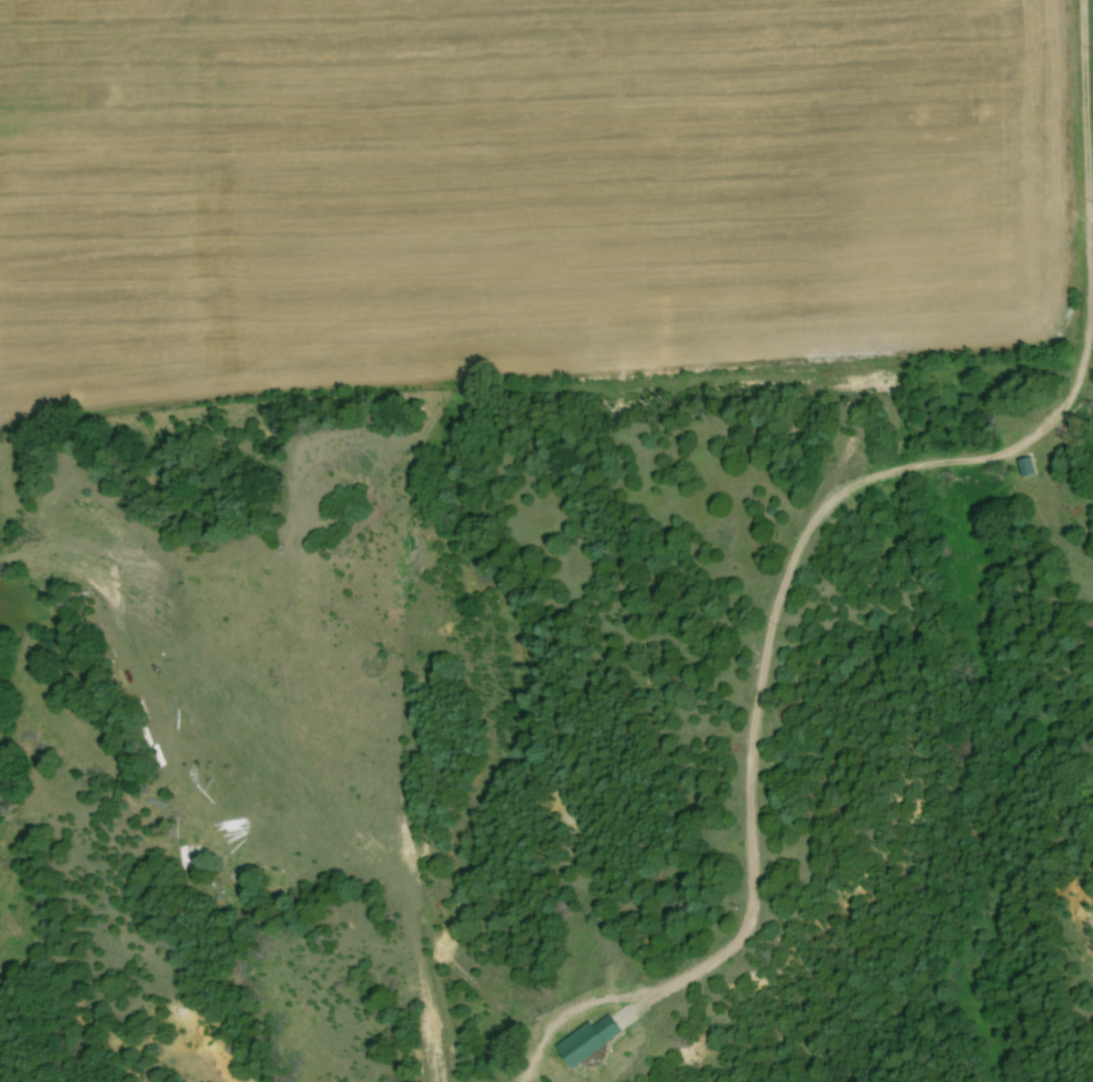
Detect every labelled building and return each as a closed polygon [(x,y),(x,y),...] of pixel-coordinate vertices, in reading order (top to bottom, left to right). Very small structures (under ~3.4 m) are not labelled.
[(1021,478),(1034,473),(1028,456),(1014,461),(1021,478)] [(553,1049),(568,1069),(619,1032),(604,1011),(553,1049)]
